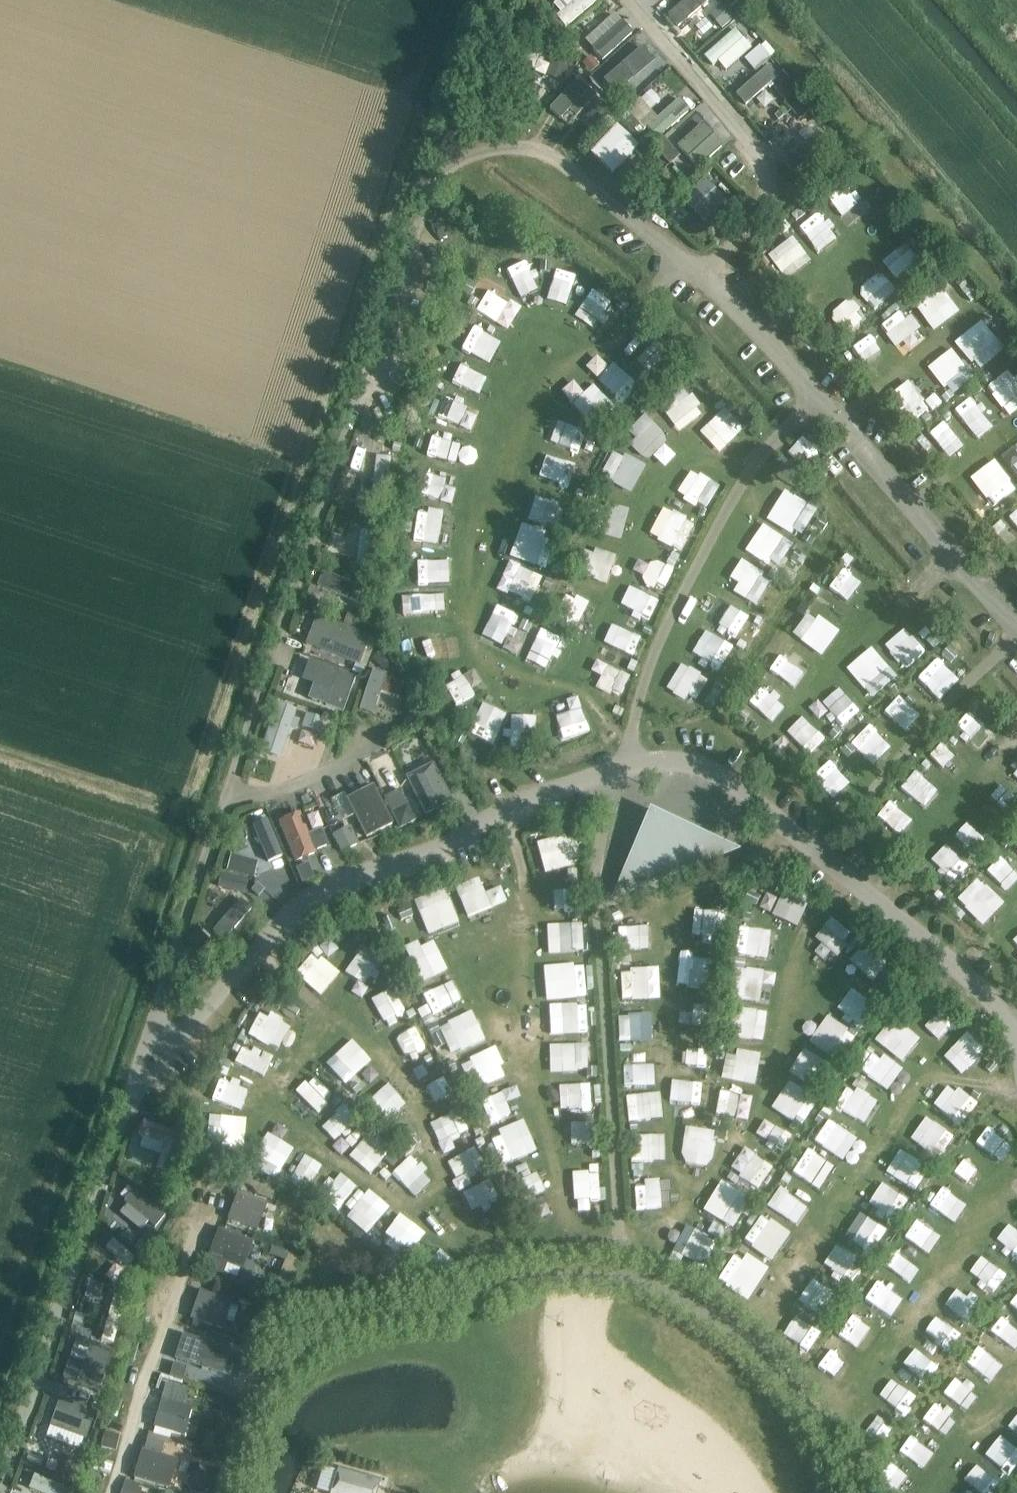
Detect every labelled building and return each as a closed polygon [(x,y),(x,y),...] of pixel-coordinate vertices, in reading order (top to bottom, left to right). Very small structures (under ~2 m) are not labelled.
[(556,16),(566,27),(598,0),(575,0),(561,13),(556,16)] [(710,0),(687,0),(669,15),(679,26),(710,0)] [(720,4),(709,14),(722,28),(733,19),(731,17),(722,7),(720,4)] [(601,58),(634,31),(625,21),(593,48),(601,58)] [(713,66),(743,40),(735,30),(705,56),(713,66)] [(531,39),(523,67),(534,71),(538,58),(544,59),(547,49),(542,47),(543,43),(531,39)] [(642,47),(604,81),(617,95),(655,61),(642,47)] [(555,55),(547,75),(563,82),(571,62),(556,56),(555,55)] [(591,56),(582,64),(591,73),(599,65),(591,56)] [(746,104),(777,77),(768,66),(737,94),(746,104)] [(579,79),(551,109),(561,119),(570,110),(578,101),(585,108),(597,95),(589,89),(579,79)] [(790,96),(783,103),(797,118),(808,108),(795,93),(794,92),(790,96)] [(658,118),(647,127),(657,140),(691,110),(680,98),(658,118)] [(599,101),(584,117),(597,129),(612,113),(599,101)] [(686,138),(677,146),(698,169),(711,158),(724,146),(703,123),(702,123),(686,138)] [(617,125),(591,153),(613,174),(639,146),(617,125)] [(646,133),(639,141),(647,148),(654,140),(646,133)] [(806,143),(784,163),(793,174),(826,145),(817,134),(816,135),(806,143)] [(705,179),(683,200),(705,222),(727,201),(726,200),(706,180),(705,179)] [(741,195),(727,210),(735,217),(748,201),(741,195)] [(785,219),(777,225),(783,233),(791,227),(785,219)] [(936,247),(928,254),(934,262),(942,255),(936,247)] [(469,280),(462,291),(471,296),(477,285),(469,280)] [(472,297),(467,305),(476,309),(480,301),(472,297)] [(979,383),(970,389),(975,396),(983,390),(979,383)] [(934,394),(925,402),(933,410),(942,403),(934,394)] [(435,400),(429,413),(435,416),(440,402),(435,400)] [(416,437),(413,447),(422,450),(426,440),(416,437)] [(394,442),(392,450),(401,451),(402,444),(394,442)] [(386,500),(391,458),(377,456),(372,498),(386,500)] [(589,479),(587,485),(598,489),(600,483),(589,479)] [(586,487),(584,493),(595,496),(597,490),(586,487)] [(358,497),(355,510),(368,514),(372,501),(358,497)] [(585,497),(583,505),(590,507),(592,499),(585,497)] [(981,501),(975,506),(983,516),(989,511),(981,501)] [(999,522),(992,528),(998,535),(1005,529),(999,522)] [(369,568),(373,533),(361,531),(357,566),(369,568)] [(400,537),(399,545),(408,546),(409,539),(400,537)] [(673,551),(667,563),(674,567),(680,555),(673,551)] [(343,555),(337,571),(350,575),(355,559),(343,555)] [(774,566),(768,576),(776,581),(782,571),(774,566)] [(784,568),(779,576),(788,581),(793,574),(784,568)] [(571,570),(568,577),(575,581),(578,574),(571,570)] [(359,602),(365,588),(324,572),(318,586),(359,602)] [(348,611),(343,624),(355,629),(360,615),(348,611)] [(317,616),(306,644),(356,663),(360,665),(360,664),(371,637),(317,616)] [(383,647),(372,658),(384,670),(395,659),(383,647)] [(734,651),(728,658),(735,664),(740,657),(734,651)] [(309,661),(303,680),(315,684),(331,690),(326,705),(344,711),(351,692),(352,693),(357,678),(309,661)] [(629,661),(625,669),(635,672),(638,665),(629,661)] [(373,670),(360,710),(374,714),(386,674),(373,670)] [(281,757),(297,710),(277,703),(262,751),(281,757)] [(306,713),(302,727),(321,733),(325,719),(306,713)] [(553,733),(546,735),(549,745),(556,744),(553,733)] [(849,744),(842,751),(848,758),(856,751),(849,744)] [(407,777),(426,815),(453,801),(434,763),(407,777)] [(367,838),(394,824),(374,786),(348,799),(367,838)] [(408,804),(392,812),(400,829),(417,820),(408,804)] [(280,821),(296,861),(317,853),(316,851),(329,846),(322,829),(310,833),(301,813),(280,821)] [(646,827),(621,886),(632,890),(719,856),(723,845),(664,820),(657,819),(651,821),(646,827)] [(271,858),(282,853),(270,825),(259,829),(271,858)] [(351,826),(333,834),(341,852),(359,843),(351,826)] [(231,855),(227,870),(255,877),(258,862),(231,855)] [(507,857),(498,861),(501,870),(510,866),(507,857)] [(309,862),(296,868),(303,883),(315,878),(309,862)] [(578,869),(568,869),(568,879),(578,878),(578,869)] [(222,873),(218,887),(245,894),(249,880),(222,873)] [(258,883),(251,890),(259,897),(265,889),(258,883)] [(224,941),(252,908),(241,899),(214,931),(224,941)] [(392,916),(382,920),(387,932),(396,928),(392,916)] [(341,930),(331,937),(336,944),(346,937),(341,930)] [(398,935),(389,939),(394,951),(404,947),(398,935)] [(854,938),(847,946),(852,951),(859,942),(854,938)] [(629,953),(622,954),(623,964),(630,963),(629,953)] [(893,969),(885,979),(893,985),(901,975),(893,969)] [(400,976),(394,981),(399,987),(405,982),(400,976)] [(267,993),(262,1002),(270,1006),(275,998),(267,993)] [(285,1003),(282,1009),(291,1015),(295,1009),(285,1003)] [(435,1023),(428,1027),(430,1031),(429,1031),(433,1038),(441,1035),(437,1028),(435,1023)] [(706,1028),(705,1041),(712,1042),(714,1029),(706,1028)] [(719,1030),(718,1037),(726,1038),(727,1031),(719,1030)] [(240,1035),(238,1040),(240,1041),(238,1044),(243,1046),(247,1038),(240,1035)] [(717,1041),(716,1051),(724,1052),(725,1042),(717,1041)] [(433,1053),(424,1058),(429,1067),(438,1062),(433,1053)] [(355,1082),(350,1087),(357,1094),(362,1089),(355,1082)] [(860,1082),(855,1090),(862,1094),(867,1086),(860,1082)] [(975,1089),(971,1094),(978,1099),(982,1093),(975,1089)] [(200,1105),(200,1114),(209,1114),(209,1105),(200,1105)] [(829,1108),(825,1114),(831,1118),(835,1112),(829,1108)] [(172,1172),(184,1135),(143,1121),(139,1135),(164,1143),(157,1167),(172,1172)] [(638,1122),(627,1123),(628,1133),(638,1133),(638,1122)] [(603,1125),(595,1126),(596,1137),(604,1136),(603,1125)] [(479,1127),(472,1130),(474,1137),(482,1133),(479,1127)] [(408,1136),(398,1138),(400,1146),(410,1143),(408,1136)] [(421,1140),(415,1145),(421,1152),(426,1147),(421,1140)] [(799,1144),(796,1148),(803,1152),(805,1148),(807,1148),(810,1144),(804,1140),(801,1145),(799,1144)] [(227,1152),(225,1158),(232,1160),(234,1155),(227,1152)] [(244,1156),(240,1167),(247,1170),(252,1159),(244,1156)] [(526,1163),(516,1168),(518,1173),(529,1169),(526,1163)] [(243,1174),(240,1182),(251,1187),(254,1179),(243,1174)] [(741,1178),(736,1183),(744,1190),(749,1184),(741,1178)] [(156,1180),(153,1189),(165,1193),(168,1184),(156,1180)] [(312,1187),(307,1194),(313,1198),(318,1190),(312,1187)] [(135,1189),(124,1202),(127,1204),(149,1222),(156,1228),(166,1215),(162,1212),(135,1189)] [(239,1191),(228,1219),(256,1230),(267,1202),(239,1191)] [(513,1204),(502,1208),(504,1214),(515,1210),(513,1204)] [(715,1229),(712,1234),(722,1240),(728,1230),(717,1224),(714,1229),(715,1229)] [(253,1241),(219,1229),(215,1241),(210,1255),(205,1269),(224,1276),(228,1264),(243,1270),(253,1241)] [(368,1232),(363,1238),(368,1243),(373,1237),(368,1232)] [(141,1235),(133,1245),(143,1254),(152,1244),(141,1235)] [(374,1236),(369,1242),(377,1249),(382,1243),(374,1236)] [(129,1267),(136,1259),(113,1240),(106,1249),(129,1267)] [(744,1243),(741,1247),(751,1253),(754,1249),(744,1243)] [(414,1257),(409,1264),(416,1270),(422,1262),(414,1257)] [(286,1259),(277,1284),(291,1289),(300,1264),(286,1259)] [(126,1270),(115,1284),(130,1295),(141,1281),(126,1270)] [(90,1282),(85,1296),(100,1301),(104,1286),(90,1282)] [(847,1284),(842,1292),(849,1297),(854,1289),(847,1284)] [(201,1290),(191,1318),(223,1329),(233,1301),(201,1290)] [(111,1310),(98,1356),(111,1359),(123,1314),(111,1310)] [(827,1318),(822,1325),(827,1328),(832,1321),(827,1318)] [(812,1326),(809,1330),(815,1335),(818,1330),(812,1326)] [(178,1339),(169,1367),(222,1383),(230,1355),(209,1349),(212,1339),(193,1334),(191,1342),(178,1339)] [(162,1399),(154,1428),(155,1428),(172,1433),(185,1437),(193,1408),(184,1405),(189,1390),(178,1387),(167,1384),(166,1388),(162,1399)] [(209,1394),(205,1407),(225,1414),(229,1401),(209,1394)] [(51,1426),(87,1439),(97,1410),(60,1398),(51,1426)] [(105,1432),(101,1447),(118,1451),(121,1436),(105,1432)] [(143,1449),(134,1478),(169,1489),(178,1460),(162,1455),(166,1444),(147,1438),(144,1449),(143,1449)] [(62,1453),(55,1473),(72,1480),(80,1459),(62,1453)] [(382,1480),(339,1468),(332,1492),(378,1492),(382,1480)] [(188,1483),(192,1491),(198,1492),(202,1492),(209,1490),(211,1481),(207,1473),(198,1470),(190,1474),(188,1483)] [(40,1492),(69,1492),(70,1491),(35,1476),(29,1489),(40,1492)] [(121,1492),(141,1492),(142,1489),(139,1488),(140,1484),(125,1480),(121,1492)]
